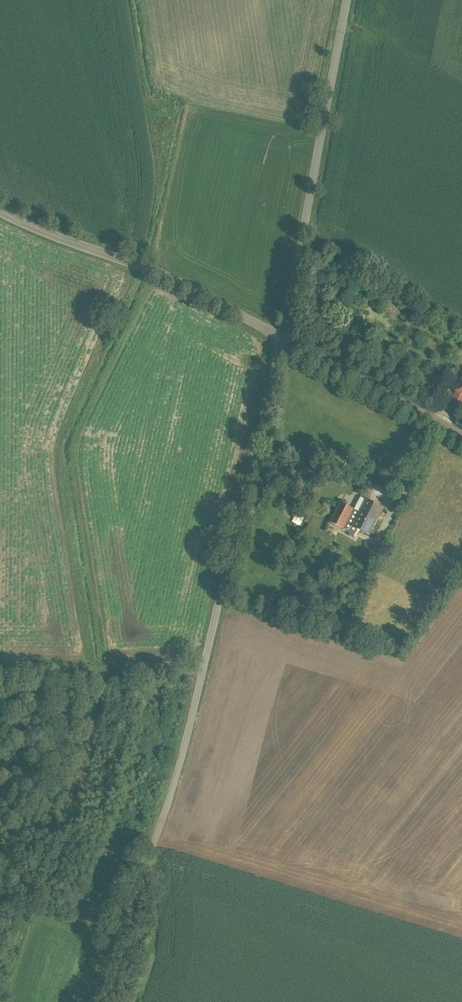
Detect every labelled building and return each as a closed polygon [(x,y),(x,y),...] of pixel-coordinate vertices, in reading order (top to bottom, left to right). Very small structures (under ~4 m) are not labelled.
[(399,379),(385,372),(382,379),(395,386),(399,379)] [(449,406),(459,411),(461,404),(461,377),(449,406)] [(373,485),(369,494),(385,502),(390,493),(373,485)] [(357,531),(368,536),(383,509),(365,500),(360,498),(353,510),(340,503),(330,523),(349,534),(348,536),(353,539),(355,538),(357,534),(356,533),(357,531)] [(304,521),(308,524),(313,514),(309,512),(304,521)] [(296,513),(291,523),(299,526),(304,517),(296,513)] [(331,624),(336,612),(327,608),(322,620),(331,624)]
